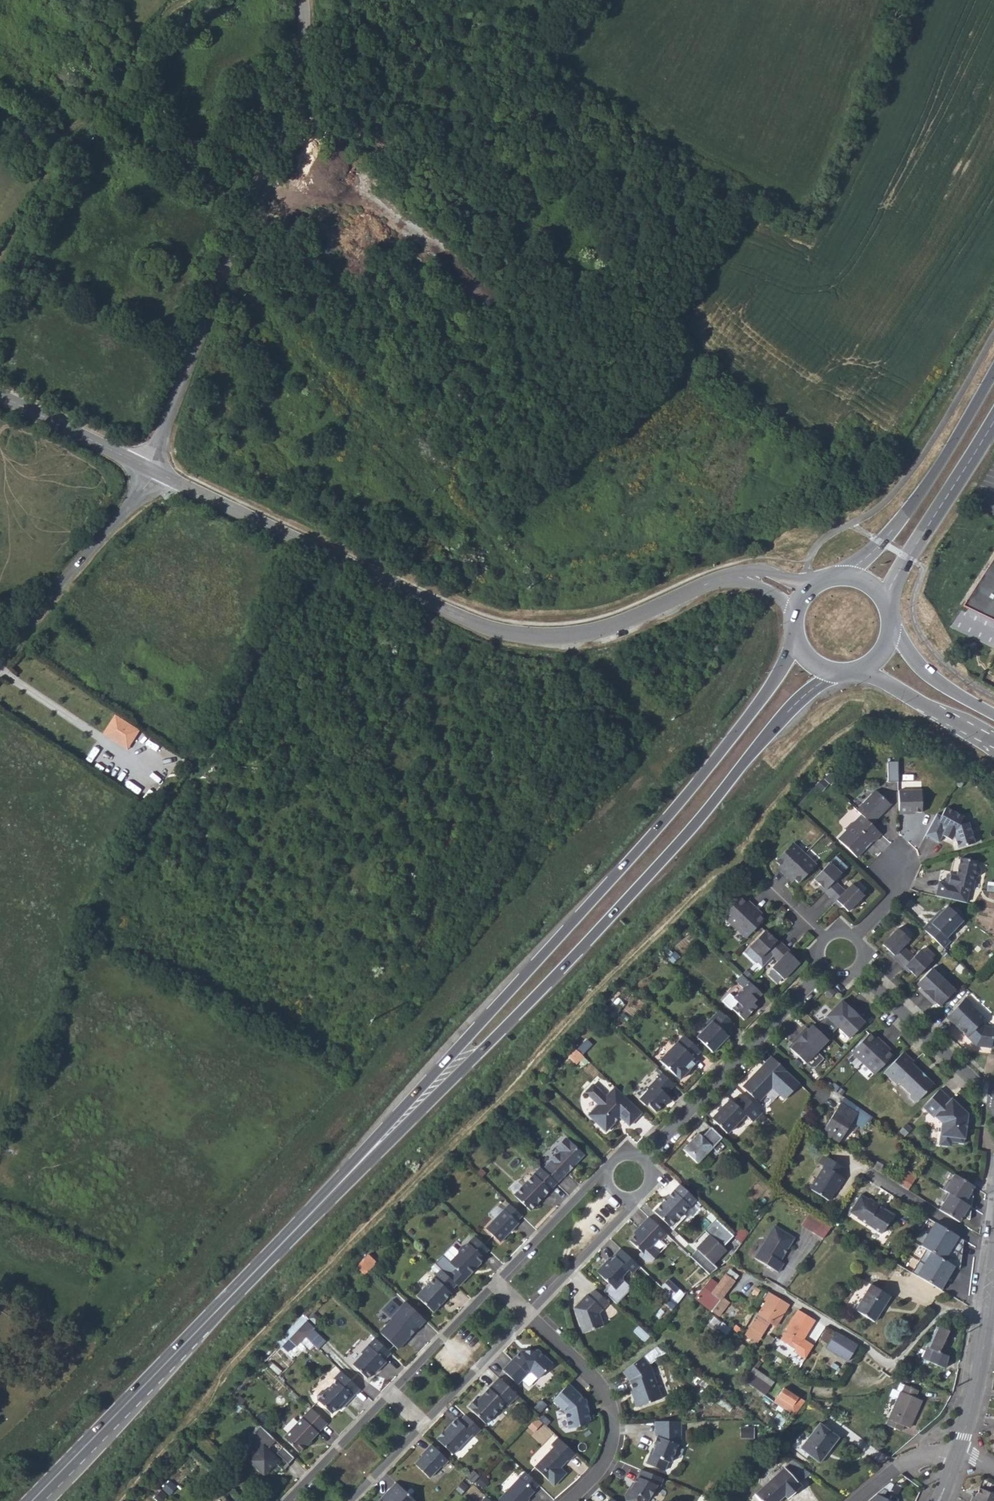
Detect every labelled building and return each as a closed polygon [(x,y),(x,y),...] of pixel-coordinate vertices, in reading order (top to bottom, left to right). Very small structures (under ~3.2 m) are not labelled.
[(962,606),(993,621),(993,557),(962,606)] [(114,713),(104,731),(131,746),(141,728),(114,713)] [(889,761),(889,781),(899,781),(898,761),(889,761)] [(922,789),(900,789),(900,813),(909,813),(909,811),(914,811),(923,811),(922,789)] [(874,791),(855,811),(860,815),(872,827),(877,820),(876,820),(890,806),(874,791)] [(940,817),(936,814),(925,834),(939,841),(942,836),(943,833),(952,838),(953,836),(957,849),(973,844),(967,823),(964,824),(960,822),(962,818),(945,808),(940,817)] [(872,827),(860,815),(852,823),(850,823),(844,830),(844,832),(837,840),(856,858),(865,849),(865,846),(866,844),(870,844),(873,841),(874,842),(880,835),(872,827)] [(804,854),(792,843),(775,862),(779,866),(781,868),(779,870),(784,875),(804,854)] [(816,866),(804,854),(784,875),(789,880),(792,878),(794,880),(798,884),(816,866)] [(973,859),(957,855),(952,874),(950,874),(948,884),(939,881),(935,896),(965,903),(969,889),(972,889),(974,880),(969,879),(970,875),(971,875),(976,873),(977,868),(974,864),(972,864),(973,859)] [(834,881),(848,867),(836,856),(814,879),(821,885),(825,890),(824,891),(830,897),(840,886),(834,881)] [(845,891),(840,886),(830,897),(836,902),(837,901),(842,905),(848,912),(864,895),(852,884),(845,891)] [(740,898),(722,917),(732,927),(752,906),(748,902),(746,904),(744,902),(740,898)] [(752,906),(732,927),(743,937),(760,918),(756,914),(754,912),(756,910),(752,906)] [(922,929),(943,949),(950,942),(946,938),(962,921),(959,919),(959,914),(955,909),(949,910),(947,907),(940,914),(930,924),(929,922),(922,929)] [(940,914),(938,912),(929,922),(930,924),(940,914)] [(909,940),(897,929),(881,946),(888,951),(893,956),(891,958),(897,963),(907,953),(901,947),(909,940)] [(771,937),(764,931),(743,952),(754,962),(757,962),(762,967),(773,956),(783,946),(777,940),(775,942),(771,937)] [(783,946),(773,956),(778,961),(771,969),(773,970),(781,978),(783,980),(798,965),(791,958),(787,953),(788,952),(783,946)] [(912,958),(907,953),(897,963),(903,969),(904,967),(909,972),(915,978),(931,962),(919,951),(912,958)] [(943,980),(931,969),(913,987),(917,992),(919,993),(917,996),(923,1001),(943,980)] [(781,978),(773,970),(768,975),(776,983),(781,978)] [(761,995),(741,976),(732,985),(740,991),(733,999),(737,1003),(731,1009),(743,1021),(756,1007),(752,1004),(761,995)] [(954,991),(943,980),(923,1001),(928,1006),(930,1004),(932,1006),(936,1010),(954,991)] [(964,999),(946,1018),(967,1037),(968,1036),(973,1040),(972,1042),(975,1045),(991,1047),(993,1028),(981,1027),(979,1024),(983,1019),(970,1006),(971,1005),(964,999)] [(842,1002),(827,1018),(838,1029),(855,1012),(850,1006),(848,1008),(845,1006),(842,1002)] [(732,1024),(718,1011),(705,1024),(705,1028),(696,1038),(712,1053),(728,1037),(724,1033),(732,1024)] [(855,1012),(838,1029),(850,1040),(865,1024),(861,1021),(859,1019),(861,1017),(855,1012)] [(798,1035),(816,1052),(827,1041),(811,1026),(808,1030),(805,1032),(803,1030),(798,1035)] [(868,1034),(851,1053),(863,1064),(882,1044),(877,1038),(875,1040),(873,1039),(868,1034)] [(805,1064),(816,1052),(798,1035),(793,1041),(795,1043),(793,1045),(789,1049),(805,1064)] [(700,1052),(683,1036),(668,1053),(673,1058),(665,1067),(679,1080),(694,1065),(690,1062),(700,1052)] [(863,1064),(874,1075),(892,1057),(888,1053),(886,1051),(888,1049),(882,1044),(863,1064)] [(582,1057),(575,1050),(568,1057),(576,1064),(582,1057)] [(903,1052),(883,1073),(896,1085),(897,1083),(909,1095),(909,1098),(914,1103),(917,1102),(933,1085),(925,1077),(923,1077),(920,1075),(922,1073),(911,1063),(913,1062),(903,1052)] [(673,1058),(668,1053),(659,1062),(665,1067),(673,1058)] [(784,1100),(799,1084),(774,1061),(765,1070),(762,1066),(742,1088),(757,1102),(771,1088),(784,1100)] [(674,1086),(661,1074),(646,1089),(646,1091),(638,1100),(644,1105),(647,1106),(655,1113),(669,1099),(665,1095),(674,1086)] [(641,1113),(614,1088),(605,1098),(592,1085),(585,1093),(598,1105),(593,1111),(598,1116),(593,1121),(605,1132),(613,1124),(611,1122),(619,1114),(624,1119),(623,1121),(629,1126),(641,1113)] [(964,1139),(967,1114),(951,1099),(950,1100),(939,1089),(922,1107),(933,1118),(934,1117),(941,1123),(938,1143),(941,1146),(947,1147),(951,1145),(951,1143),(962,1144),(963,1139),(964,1139)] [(730,1100),(711,1119),(726,1134),(745,1115),(752,1122),(761,1113),(742,1094),(733,1103),(730,1100)] [(840,1103),(819,1136),(836,1146),(857,1114),(840,1103)] [(598,1116),(593,1111),(588,1116),(593,1121),(598,1116)] [(808,1115),(802,1111),(798,1122),(803,1125),(808,1115)] [(611,1122),(613,1124),(619,1117),(623,1121),(624,1119),(619,1114),(611,1122)] [(911,1130),(906,1124),(899,1132),(904,1137),(911,1130)] [(721,1139),(710,1128),(700,1139),(696,1135),(682,1150),(696,1164),(721,1139)] [(573,1165),(582,1156),(565,1139),(556,1149),(559,1152),(542,1171),(556,1184),(568,1170),(568,1169),(568,1168),(570,1165),(571,1166),(573,1165)] [(819,1165),(822,1167),(827,1158),(825,1156),(819,1165)] [(843,1167),(827,1158),(822,1167),(823,1167),(816,1178),(817,1180),(812,1190),(830,1201),(834,1195),(833,1191),(837,1186),(838,1187),(844,1179),(838,1176),(843,1167)] [(542,1171),(539,1168),(513,1196),(530,1211),(556,1184),(542,1171)] [(971,1175),(967,1172),(962,1180),(967,1182),(971,1175)] [(942,1201),(938,1209),(958,1221),(962,1215),(964,1212),(965,1213),(970,1206),(967,1205),(971,1198),(968,1196),(970,1193),(973,1187),(967,1182),(962,1180),(953,1174),(948,1182),(947,1180),(942,1189),(946,1191),(941,1200),(942,1201)] [(908,1176),(901,1186),(908,1191),(914,1180),(908,1176)] [(695,1200),(679,1185),(653,1212),(672,1230),(684,1217),(682,1214),(695,1200)] [(968,1219),(972,1194),(970,1193),(968,1196),(971,1198),(967,1205),(970,1206),(965,1213),(964,1212),(962,1215),(968,1219)] [(856,1220),(880,1235),(892,1215),(877,1206),(878,1205),(868,1199),(867,1200),(860,1196),(849,1213),(857,1218),(856,1220)] [(508,1204),(485,1229),(499,1243),(518,1224),(516,1222),(521,1216),(508,1204)] [(666,1234),(648,1217),(636,1230),(638,1232),(627,1242),(642,1256),(653,1245),(653,1244),(658,1239),(660,1241),(666,1234)] [(733,1236),(715,1219),(704,1231),(711,1238),(708,1241),(706,1240),(689,1257),(709,1275),(717,1269),(711,1264),(724,1250),(722,1248),(733,1236)] [(831,1227),(821,1220),(812,1233),(822,1239),(831,1227)] [(933,1254),(947,1262),(963,1238),(937,1222),(922,1246),(933,1254)] [(794,1238),(774,1226),(767,1238),(765,1239),(753,1258),(778,1272),(783,1264),(780,1262),(794,1238)] [(745,1236),(738,1230),(733,1236),(739,1242),(745,1236)] [(488,1250),(474,1237),(464,1248),(462,1247),(457,1252),(457,1255),(449,1263),(455,1270),(455,1275),(460,1279),(465,1279),(469,1275),(469,1270),(471,1267),(474,1270),(484,1259),(481,1257),(488,1250)] [(637,1265),(620,1250),(614,1256),(616,1258),(608,1264),(605,1262),(596,1272),(615,1291),(624,1282),(622,1280),(621,1275),(626,1269),(630,1273),(637,1265)] [(933,1254),(919,1276),(944,1292),(958,1269),(947,1262),(933,1254)] [(368,1255),(362,1261),(370,1269),(376,1263),(368,1255)] [(734,1280),(737,1282),(741,1276),(726,1265),(721,1271),(725,1274),(734,1280)] [(456,1285),(440,1270),(414,1297),(432,1314),(450,1295),(448,1293),(456,1285)] [(704,1290),(702,1292),(704,1294),(702,1297),(698,1301),(707,1308),(716,1297),(720,1299),(734,1280),(725,1274),(711,1293),(713,1294),(712,1296),(704,1290)] [(672,1295),(666,1302),(673,1308),(686,1293),(668,1278),(662,1286),(672,1295)] [(889,1296),(881,1290),(871,1284),(854,1310),(873,1322),(889,1296)] [(611,1300),(597,1287),(591,1293),(590,1291),(577,1305),(585,1330),(605,1323),(601,1310),(611,1300)] [(743,1332),(751,1337),(756,1330),(761,1333),(769,1319),(776,1323),(787,1304),(768,1292),(763,1300),(766,1303),(760,1313),(758,1312),(749,1326),(747,1325),(743,1332)] [(425,1321),(405,1302),(389,1318),(391,1320),(379,1333),(397,1350),(410,1337),(408,1335),(416,1328),(417,1329),(425,1321)] [(814,1320),(797,1310),(785,1329),(786,1329),(779,1340),(787,1345),(794,1350),(793,1353),(802,1360),(811,1346),(802,1341),(814,1320)] [(306,1321),(297,1331),(304,1337),(313,1328),(306,1321)] [(947,1355),(938,1351),(948,1331),(938,1326),(937,1327),(935,1327),(931,1335),(930,1334),(925,1346),(926,1346),(921,1358),(944,1368),(947,1358),(947,1355)] [(416,1328),(408,1335),(410,1337),(417,1329),(416,1328)] [(297,1331),(288,1340),(295,1347),(304,1337),(297,1331)] [(827,1347),(846,1359),(855,1345),(836,1333),(827,1347)] [(820,1343),(826,1347),(831,1338),(825,1334),(820,1343)] [(391,1354),(374,1339),(360,1353),(362,1355),(352,1366),(366,1380),(373,1373),(377,1368),(379,1370),(385,1362),(384,1361),(391,1354)] [(521,1352),(502,1371),(516,1385),(526,1376),(532,1376),(537,1381),(552,1366),(538,1352),(521,1352)] [(642,1357),(622,1372),(629,1381),(632,1391),(634,1396),(632,1396),(636,1408),(661,1399),(651,1369),(642,1357)] [(778,1385),(755,1369),(750,1376),(773,1392),(778,1385)] [(356,1387),(340,1372),(333,1379),(335,1381),(326,1391),(321,1391),(316,1396),(316,1401),(330,1415),(337,1407),(342,1402),(345,1404),(352,1397),(349,1394),(356,1387)] [(517,1396),(498,1378),(477,1400),(475,1399),(467,1407),(485,1425),(504,1405),(507,1407),(517,1396)] [(903,1384),(902,1385),(900,1391),(885,1424),(900,1431),(902,1426),(908,1428),(920,1400),(915,1397),(918,1390),(903,1384)] [(566,1386),(550,1403),(563,1415),(565,1431),(584,1427),(587,1422),(585,1413),(583,1413),(582,1405),(584,1403),(566,1386)] [(785,1388),(776,1403),(797,1417),(806,1403),(785,1388)] [(342,1402),(337,1407),(339,1410),(345,1404),(342,1402)] [(310,1409),(283,1438),(299,1453),(327,1424),(310,1409)] [(480,1430),(464,1415),(458,1422),(455,1419),(438,1438),(438,1441),(452,1455),(471,1435),(473,1437),(480,1430)] [(536,1418),(534,1420),(539,1424),(533,1431),(534,1432),(542,1423),(536,1418)] [(539,1424),(534,1420),(528,1426),(533,1431),(539,1424)] [(679,1422),(654,1422),(655,1436),(656,1437),(654,1443),(656,1444),(651,1454),(650,1454),(645,1464),(663,1472),(667,1462),(669,1463),(677,1445),(680,1437),(679,1422)] [(800,1448),(818,1462),(837,1438),(819,1423),(800,1448)] [(275,1441),(260,1426),(247,1440),(260,1452),(250,1462),(264,1475),(277,1461),(266,1452),(275,1441)] [(753,1428),(740,1428),(740,1438),(753,1438),(753,1428)] [(573,1453),(556,1437),(549,1444),(552,1446),(532,1466),(552,1485),(564,1472),(558,1467),(556,1465),(558,1463),(562,1463),(565,1459),(566,1461),(573,1453)] [(448,1461),(431,1445),(425,1452),(426,1452),(414,1465),(429,1479),(440,1466),(441,1468),(448,1461)] [(294,1459),(282,1447),(276,1454),(288,1465),(294,1459)] [(784,1467),(797,1482),(808,1473),(791,1460),(784,1467)] [(797,1482),(784,1467),(754,1494),(761,1500),(777,1500),(783,1496),(786,1499),(800,1486),(797,1482)] [(641,1470),(637,1477),(633,1484),(630,1489),(628,1488),(624,1494),(625,1499),(628,1500),(646,1500),(657,1486),(659,1487),(662,1479),(641,1470)] [(524,1472),(498,1500),(525,1500),(527,1499),(533,1492),(533,1491),(538,1485),(524,1472)] [(898,1494),(901,1487),(891,1482),(887,1489),(898,1494)] [(395,1483),(385,1493),(386,1493),(384,1500),(414,1500),(395,1483)] [(978,1488),(973,1497),(970,1496),(968,1500),(993,1500),(993,1496),(978,1488)] [(478,1491),(475,1494),(475,1498),(472,1500),(489,1500),(478,1491)]
